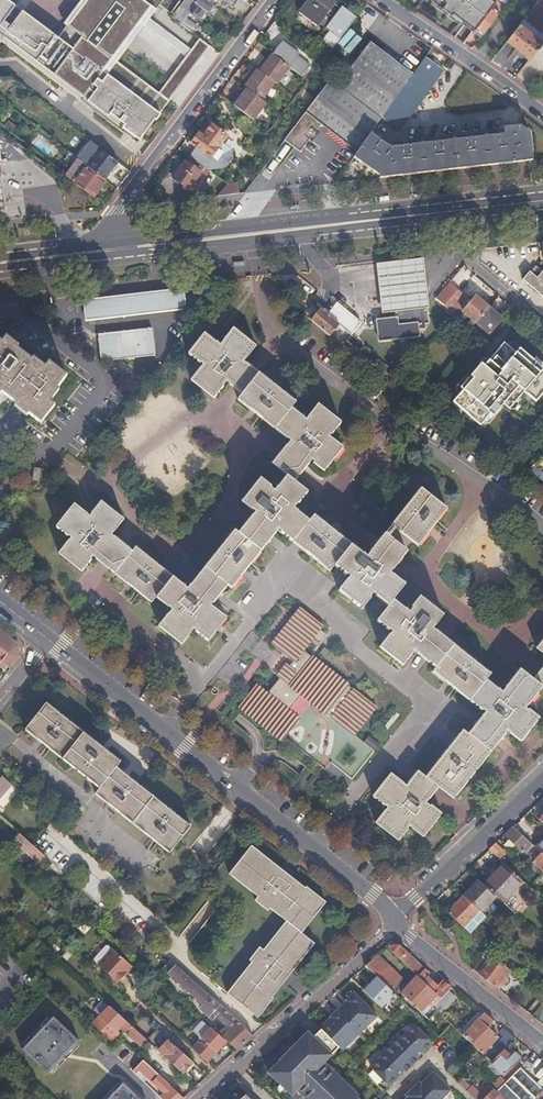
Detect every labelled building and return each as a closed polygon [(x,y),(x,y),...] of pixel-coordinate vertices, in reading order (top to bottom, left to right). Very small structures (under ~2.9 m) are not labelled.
[(115,5),(73,62),(0,7),(0,43),(0,42),(132,141),(136,136),(140,139),(169,101),(164,98),(116,62),(112,59),(139,23),(143,26),(149,19),(163,0),(108,0),(115,5)] [(108,0),(81,0),(63,24),(66,26),(58,37),(8,0),(0,0),(0,7),(73,62),(115,5),(108,0)] [(171,18),(192,34),(196,28),(185,19),(189,14),(200,22),(206,15),(208,17),(215,6),(213,5),(217,0),(184,0),(171,18)] [(336,2),(334,0),(306,0),(297,12),(318,27),(336,2)] [(472,30),(474,28),(495,0),(433,0),(472,30)] [(482,34),(503,7),(495,0),(474,28),(482,34)] [(507,40),(530,57),(538,47),(542,41),(542,0),(538,0),(507,40)] [(332,49),(356,17),(341,6),(325,29),(329,31),(321,41),(332,49)] [(159,12),(155,18),(167,25),(171,19),(159,12)] [(149,19),(143,26),(190,61),(194,65),(200,57),(196,54),(149,19)] [(139,23),(112,59),(116,62),(143,26),(139,23)] [(289,67),(301,76),(309,65),(297,56),(299,54),(282,40),(272,54),(289,67)] [(337,86),(381,118),(412,74),(370,42),(337,86)] [(255,68),(274,82),(277,84),(289,67),(272,54),(268,59),(264,57),(255,68)] [(406,69),(410,65),(399,55),(395,59),(406,69)] [(381,118),(399,130),(442,69),(425,56),(412,74),(381,118)] [(244,86),(261,99),(274,82),(255,68),(253,67),(245,77),(249,80),(244,86)] [(321,124),(357,152),(371,132),(381,118),(337,86),(329,80),(305,112),(321,124)] [(233,105),(253,120),(266,103),(261,99),(244,86),(243,85),(237,93),(241,96),(233,105)] [(321,124),(305,112),(283,140),(299,152),(321,124)] [(231,150),(221,143),(227,135),(211,124),(203,136),(198,133),(190,144),(194,146),(187,155),(208,170),(224,168),(231,158),(231,150)] [(380,177),(533,160),(530,132),(521,125),(504,127),(505,133),(390,146),(371,132),(357,152),(354,157),(380,174),(380,177)] [(87,167),(103,180),(117,162),(100,149),(87,167)] [(68,172),(65,176),(70,180),(83,164),(69,153),(66,157),(69,160),(64,166),(65,166),(63,168),(68,172)] [(171,178),(192,193),(208,171),(187,156),(171,178)] [(83,164),(70,180),(93,198),(106,182),(103,180),(87,167),(83,164)] [(218,196),(238,193),(237,182),(228,183),(227,183),(218,196)] [(483,231),(482,246),(501,247),(502,233),(483,231)] [(381,313),(396,311),(395,310),(426,307),(426,308),(428,308),(427,292),(423,259),(376,263),(381,313)] [(536,268),(532,273),(538,278),(542,273),(536,268)] [(542,291),(542,272),(542,273),(538,278),(532,273),(530,272),(523,280),(540,294),(542,291)] [(465,298),(448,283),(435,299),(452,313),(465,298)] [(182,288),(82,299),(84,321),(185,310),(182,288)] [(476,323),(488,307),(480,300),(480,301),(474,296),(461,311),(476,323)] [(417,323),(418,328),(425,328),(424,325),(424,323),(427,322),(426,308),(426,307),(395,310),(396,311),(396,317),(398,317),(399,325),(417,323)] [(496,314),(488,307),(476,323),(489,334),(502,319),(496,314)] [(310,322),(328,337),(338,325),(338,324),(320,309),(310,322)] [(419,336),(418,328),(417,323),(399,325),(398,317),(396,317),(376,320),(377,324),(378,340),(400,338),(400,342),(404,342),(404,337),(419,336)] [(244,390),(258,372),(244,360),(256,345),(233,327),(221,342),(205,330),(190,350),(205,362),(193,378),(215,396),(229,378),(244,390)] [(97,334),(100,361),(154,355),(151,328),(97,334)] [(6,339),(18,348),(19,347),(7,337),(6,339)] [(3,392),(18,403),(23,408),(30,413),(32,415),(42,422),(56,405),(51,401),(49,400),(58,388),(67,375),(50,362),(46,367),(44,369),(40,366),(33,360),(30,358),(18,348),(6,339),(3,342),(0,340),(0,389),(3,392)] [(497,351),(483,367),(480,364),(476,369),(460,387),(463,390),(459,394),(453,401),(480,424),(486,418),(490,413),(493,415),(507,399),(513,404),(514,402),(524,391),(536,401),(542,392),(542,373),(541,371),(542,369),(519,349),(515,353),(503,343),(497,351)] [(33,360),(40,366),(41,363),(34,358),(33,360)] [(239,395),(277,426),(291,408),(295,402),(258,372),(244,390),(239,395)] [(49,400),(51,401),(60,389),(58,388),(49,400)] [(336,563),(351,543),(316,515),(311,521),(295,508),(308,492),(295,481),(311,460),(312,461),(311,462),(323,472),(343,446),(329,436),(341,421),(318,403),(306,419),(291,408),(277,426),(292,438),(274,461),(289,472),(276,488),(272,485),(273,483),(263,475),(244,500),(257,511),(241,532),(236,529),(190,589),(174,576),(157,598),(173,611),(160,628),(183,646),(195,630),(209,642),(227,618),(212,606),(228,585),(231,588),(279,527),(332,569),(336,563)] [(541,452),(532,462),(533,463),(528,469),(542,482),(542,449),(541,452)] [(47,471),(38,468),(34,480),(43,483),(47,471)] [(422,486),(393,525),(414,541),(418,544),(447,506),(422,486)] [(157,598),(174,576),(137,547),(134,551),(114,535),(126,519),(103,501),(92,516),(75,502),(58,526),(74,539),(61,554),(84,573),(96,558),(153,604),(157,598)] [(525,707),(541,686),(531,678),(519,668),(502,690),(486,677),(490,673),(432,626),(442,613),(419,595),(411,606),(412,607),(409,612),(393,599),(405,583),(390,572),(414,541),(393,525),(368,557),(351,543),(336,563),(351,575),(340,588),(363,606),(375,592),(389,604),(378,618),(393,630),(381,645),(404,663),(416,648),(437,665),(435,669),(487,711),(469,733),(490,750),(507,730),(519,740),(537,717),(525,707)] [(242,707),(282,740),(300,719),(290,710),(303,693),(354,734),(376,706),(305,649),(315,635),(321,640),(326,633),(321,628),(324,624),(302,607),(275,643),(295,659),(268,693),(258,685),(242,707)] [(5,665),(10,669),(19,657),(18,645),(0,631),(0,661),(5,665)] [(535,647),(542,654),(542,636),(535,647)] [(541,686),(542,688),(542,663),(531,678),(541,686)] [(4,677),(10,669),(5,665),(0,672),(0,674),(4,677)] [(96,791),(169,850),(190,825),(116,766),(120,761),(47,702),(27,727),(100,786),(96,791)] [(452,797),(490,750),(469,733),(463,728),(427,775),(418,768),(406,783),(391,770),(373,793),(387,805),(375,820),(397,839),(409,824),(423,836),(442,812),(426,800),(438,785),(452,797)] [(12,785),(0,774),(0,798),(12,785)] [(535,848),(534,847),(533,846),(530,844),(512,827),(504,835),(509,840),(516,847),(524,853),(533,861),(532,862),(542,872),(542,856),(535,848)] [(47,859),(32,845),(19,833),(13,841),(39,864),(42,860),(45,862),(47,859)] [(542,840),(542,836),(533,846),(534,847),(535,848),(542,840)] [(516,847),(509,840),(503,846),(511,853),(516,847)] [(226,992),(258,1017),(273,998),(271,996),(314,943),(302,933),(326,902),(306,886),(305,887),(252,844),(229,872),(258,895),(254,899),(268,910),(270,908),(286,921),(264,949),(259,946),(249,959),(251,961),(226,992)] [(495,844),(488,850),(498,859),(504,853),(495,844)] [(62,873),(52,863),(46,871),(56,880),(62,873)] [(496,897),(502,903),(522,882),(503,864),(484,885),(496,897)] [(481,913),(496,897),(484,885),(479,880),(463,897),(479,911),(481,913)] [(448,913),(463,928),(479,911),(463,897),(448,913)] [(107,913),(111,907),(103,900),(102,899),(97,904),(107,913)] [(64,913),(74,922),(83,912),(73,903),(64,913)] [(97,907),(89,916),(97,923),(105,914),(97,907)] [(112,918),(117,912),(111,907),(107,913),(112,918)] [(463,928),(470,934),(486,918),(481,913),(479,911),(463,928)] [(130,965),(113,949),(112,950),(109,946),(106,946),(95,958),(95,960),(99,964),(98,964),(118,983),(126,974),(124,972),(130,965)] [(387,946),(386,947),(417,976),(441,998),(442,998),(448,991),(451,988),(441,980),(436,986),(421,973),(423,970),(405,954),(406,952),(398,946),(387,946)] [(495,987),(508,970),(490,953),(473,971),(495,987)] [(378,954),(365,965),(377,978),(392,992),(402,982),(378,954)] [(222,1036),(236,1050),(247,1040),(253,1034),(175,965),(168,973),(212,1013),(211,1015),(213,1018),(215,1016),(227,1027),(225,1029),(227,1030),(222,1036)] [(441,998),(417,976),(401,994),(429,1020),(438,1011),(433,1007),(438,1002),(441,998)] [(377,978),(363,991),(380,1008),(394,994),(392,992),(377,978)] [(438,1011),(440,1013),(445,1008),(455,998),(448,991),(442,998),(441,998),(438,1002),(433,1007),(438,1011)] [(319,1028),(321,1031),(338,1048),(341,1051),(376,1016),(353,993),(345,1001),(329,1018),(319,1028)] [(141,1045),(147,1039),(109,1004),(102,998),(92,1010),(99,1015),(115,1031),(120,1026),(141,1045)] [(483,1013),(463,1035),(472,1044),(488,1029),(487,1028),(494,1021),(483,1013)] [(24,1052),(48,1075),(79,1042),(54,1020),(24,1052)] [(192,1030),(198,1036),(199,1042),(197,1042),(191,1048),(206,1062),(225,1042),(201,1020),(192,1030)] [(414,1024),(405,1032),(415,1042),(418,1045),(424,1050),(432,1042),(414,1024)] [(153,1045),(183,1072),(193,1062),(163,1034),(157,1029),(147,1040),(153,1045)] [(488,1029),(472,1044),(482,1053),(496,1038),(488,1029)] [(515,1037),(504,1029),(500,1034),(504,1039),(495,1048),(500,1052),(502,1050),(515,1037)] [(280,1061),(319,1098),(357,1098),(358,1097),(323,1063),(338,1048),(321,1031),(313,1039),(307,1034),(280,1061)] [(415,1042),(405,1032),(398,1039),(396,1037),(382,1050),(385,1053),(370,1068),(388,1086),(403,1071),(404,1072),(418,1059),(417,1057),(424,1050),(418,1045),(415,1042)] [(500,1052),(491,1062),(490,1063),(504,1075),(520,1059),(513,1052),(508,1057),(502,1050),(500,1052)] [(163,1098),(182,1098),(184,1097),(143,1059),(132,1070),(136,1074),(140,1070),(164,1092),(160,1096),(163,1098)] [(280,1061),(268,1073),(291,1096),(296,1091),(305,1098),(319,1098),(280,1061)] [(537,1096),(542,1090),(542,1079),(538,1084),(520,1068),(510,1078),(506,1082),(497,1092),(493,1089),(483,1098),(535,1098),(537,1096)] [(418,1082),(405,1095),(407,1097),(405,1098),(441,1098),(450,1090),(432,1072),(420,1084),(418,1082)] [(474,1098),(483,1098),(493,1089),(497,1092),(506,1082),(501,1078),(492,1088),(489,1084),(479,1094),(471,1086),(470,1087),(462,1079),(458,1083),(474,1098)] [(123,1083),(108,1098),(140,1098),(123,1083)]
